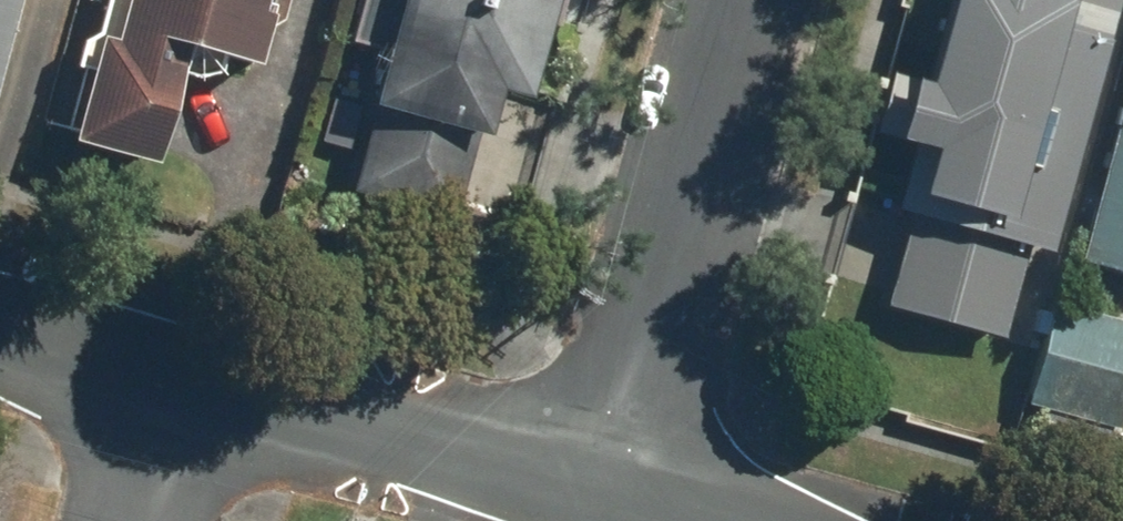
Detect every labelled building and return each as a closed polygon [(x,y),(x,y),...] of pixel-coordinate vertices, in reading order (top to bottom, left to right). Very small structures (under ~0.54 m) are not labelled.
[(67,125),(120,136),(141,37),(238,57),(250,0),(93,0),(67,125)] [(348,83),(463,116),(496,0),(372,0),(348,83)] [(943,65),(929,61),(926,73),(902,67),(886,129),(919,138),(903,200),(1058,241),(1122,0),(961,0),(943,65)] [(1090,251),(1122,260),(1122,125),(1090,251)] [(1031,251),(915,222),(896,300),(1011,328),(1031,251)] [(1065,294),(1035,397),(1121,422),(1122,416),(1122,311),(1065,294)]
